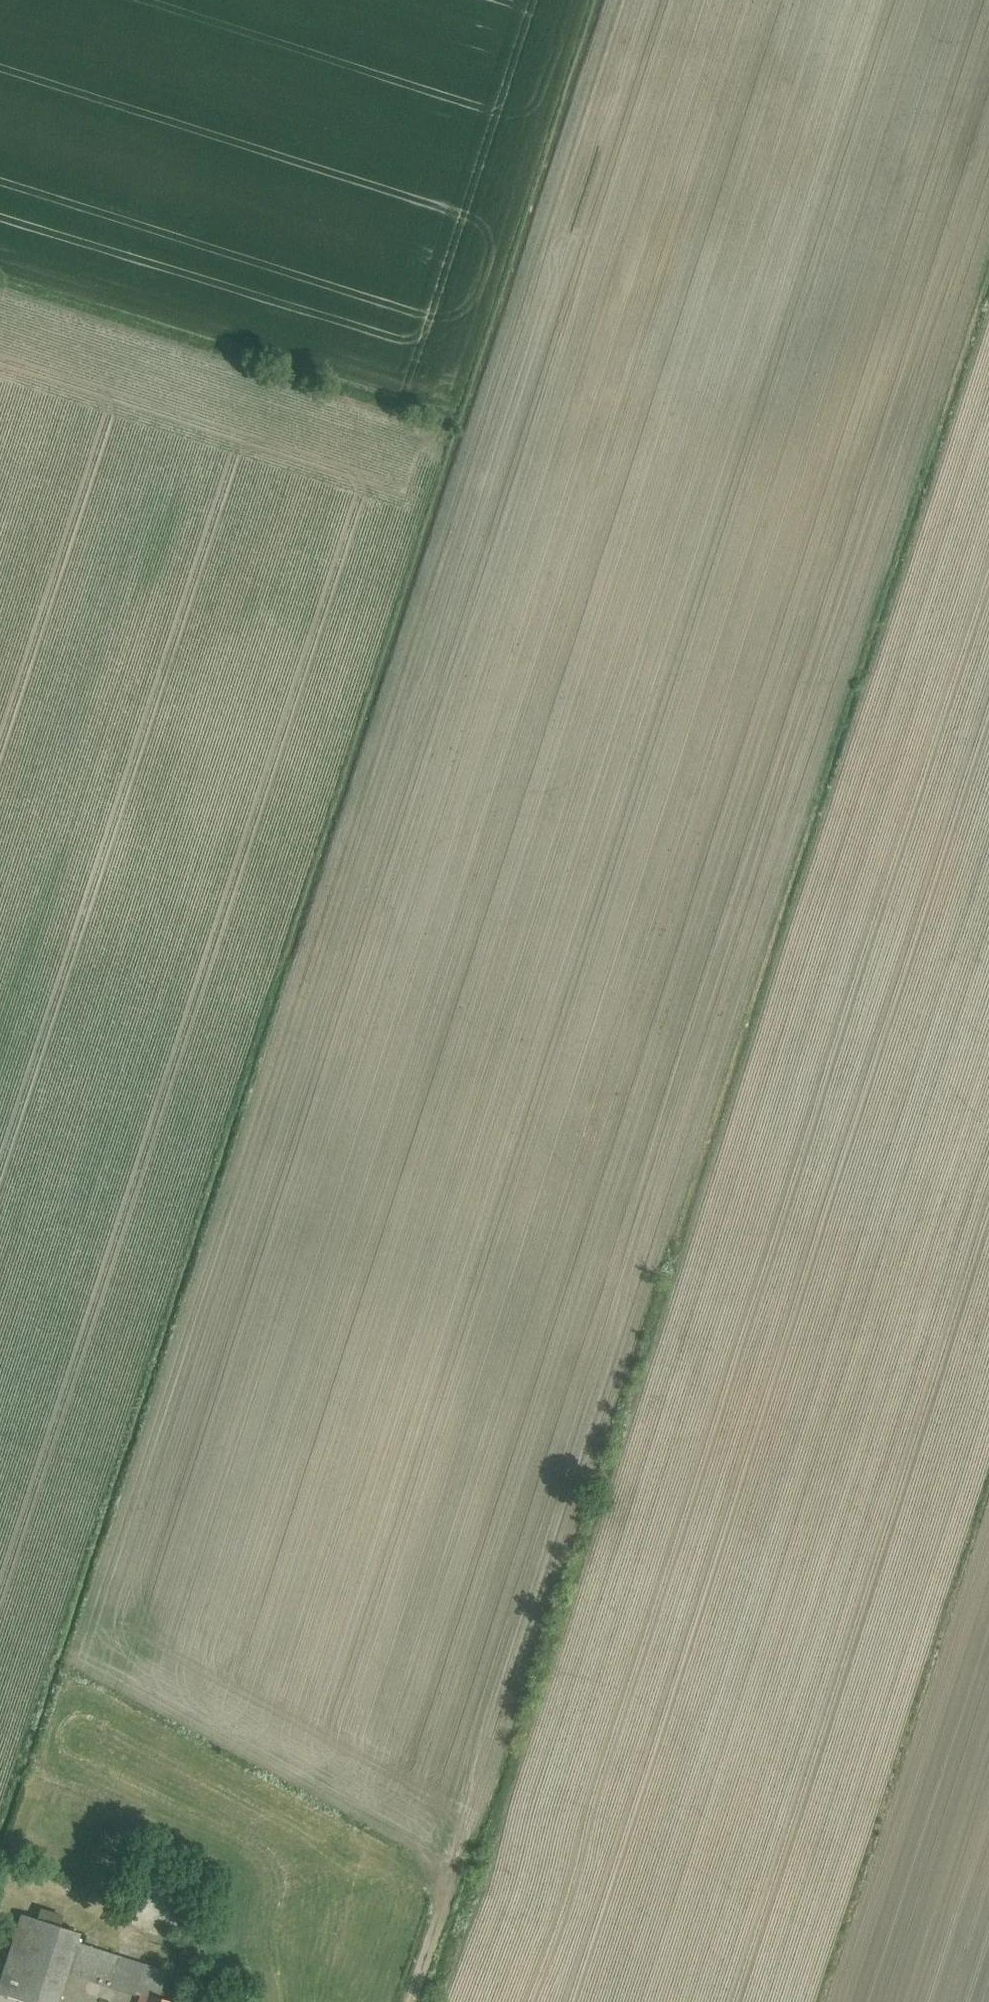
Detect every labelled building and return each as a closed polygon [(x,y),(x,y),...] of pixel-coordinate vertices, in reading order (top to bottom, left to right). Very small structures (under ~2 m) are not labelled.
[(0,1971),(0,1998),(15,2001),(59,2001),(67,1974),(139,1995),(160,2001),(170,1969),(77,1943),(81,1932),(17,1913),(0,1971)]
